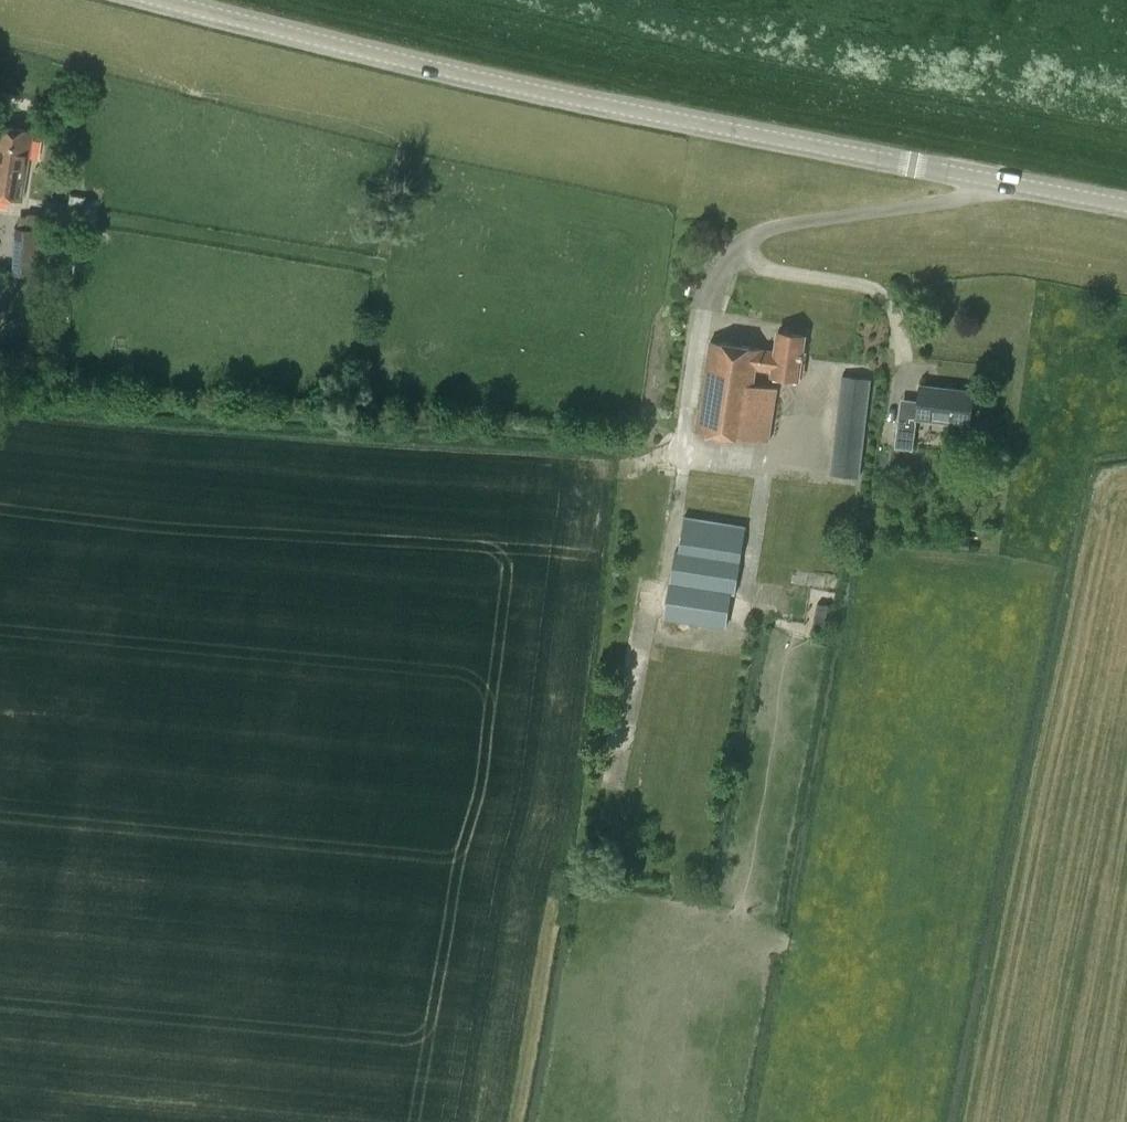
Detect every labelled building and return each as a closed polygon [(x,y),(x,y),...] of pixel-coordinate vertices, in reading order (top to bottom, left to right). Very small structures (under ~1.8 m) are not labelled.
[(20,199),(31,130),(0,125),(0,196),(20,199)] [(18,213),(17,226),(46,230),(47,215),(18,213)] [(12,260),(11,275),(41,277),(44,277),(45,262),(12,260)] [(709,340),(696,430),(769,443),(778,388),(756,383),(757,370),(771,372),(773,372),(772,375),(799,378),(801,361),(804,335),(778,332),(775,350),(774,350),(774,348),(761,346),(709,340)] [(841,375),(830,475),(860,480),(872,379),(841,375)] [(917,417),(919,417),(969,424),(973,391),(921,384),(917,417)] [(916,422),(898,419),(895,446),(913,448),(916,422)] [(675,548),(663,619),(727,628),(733,593),(736,593),(747,527),(684,517),(677,549),(675,548)]
